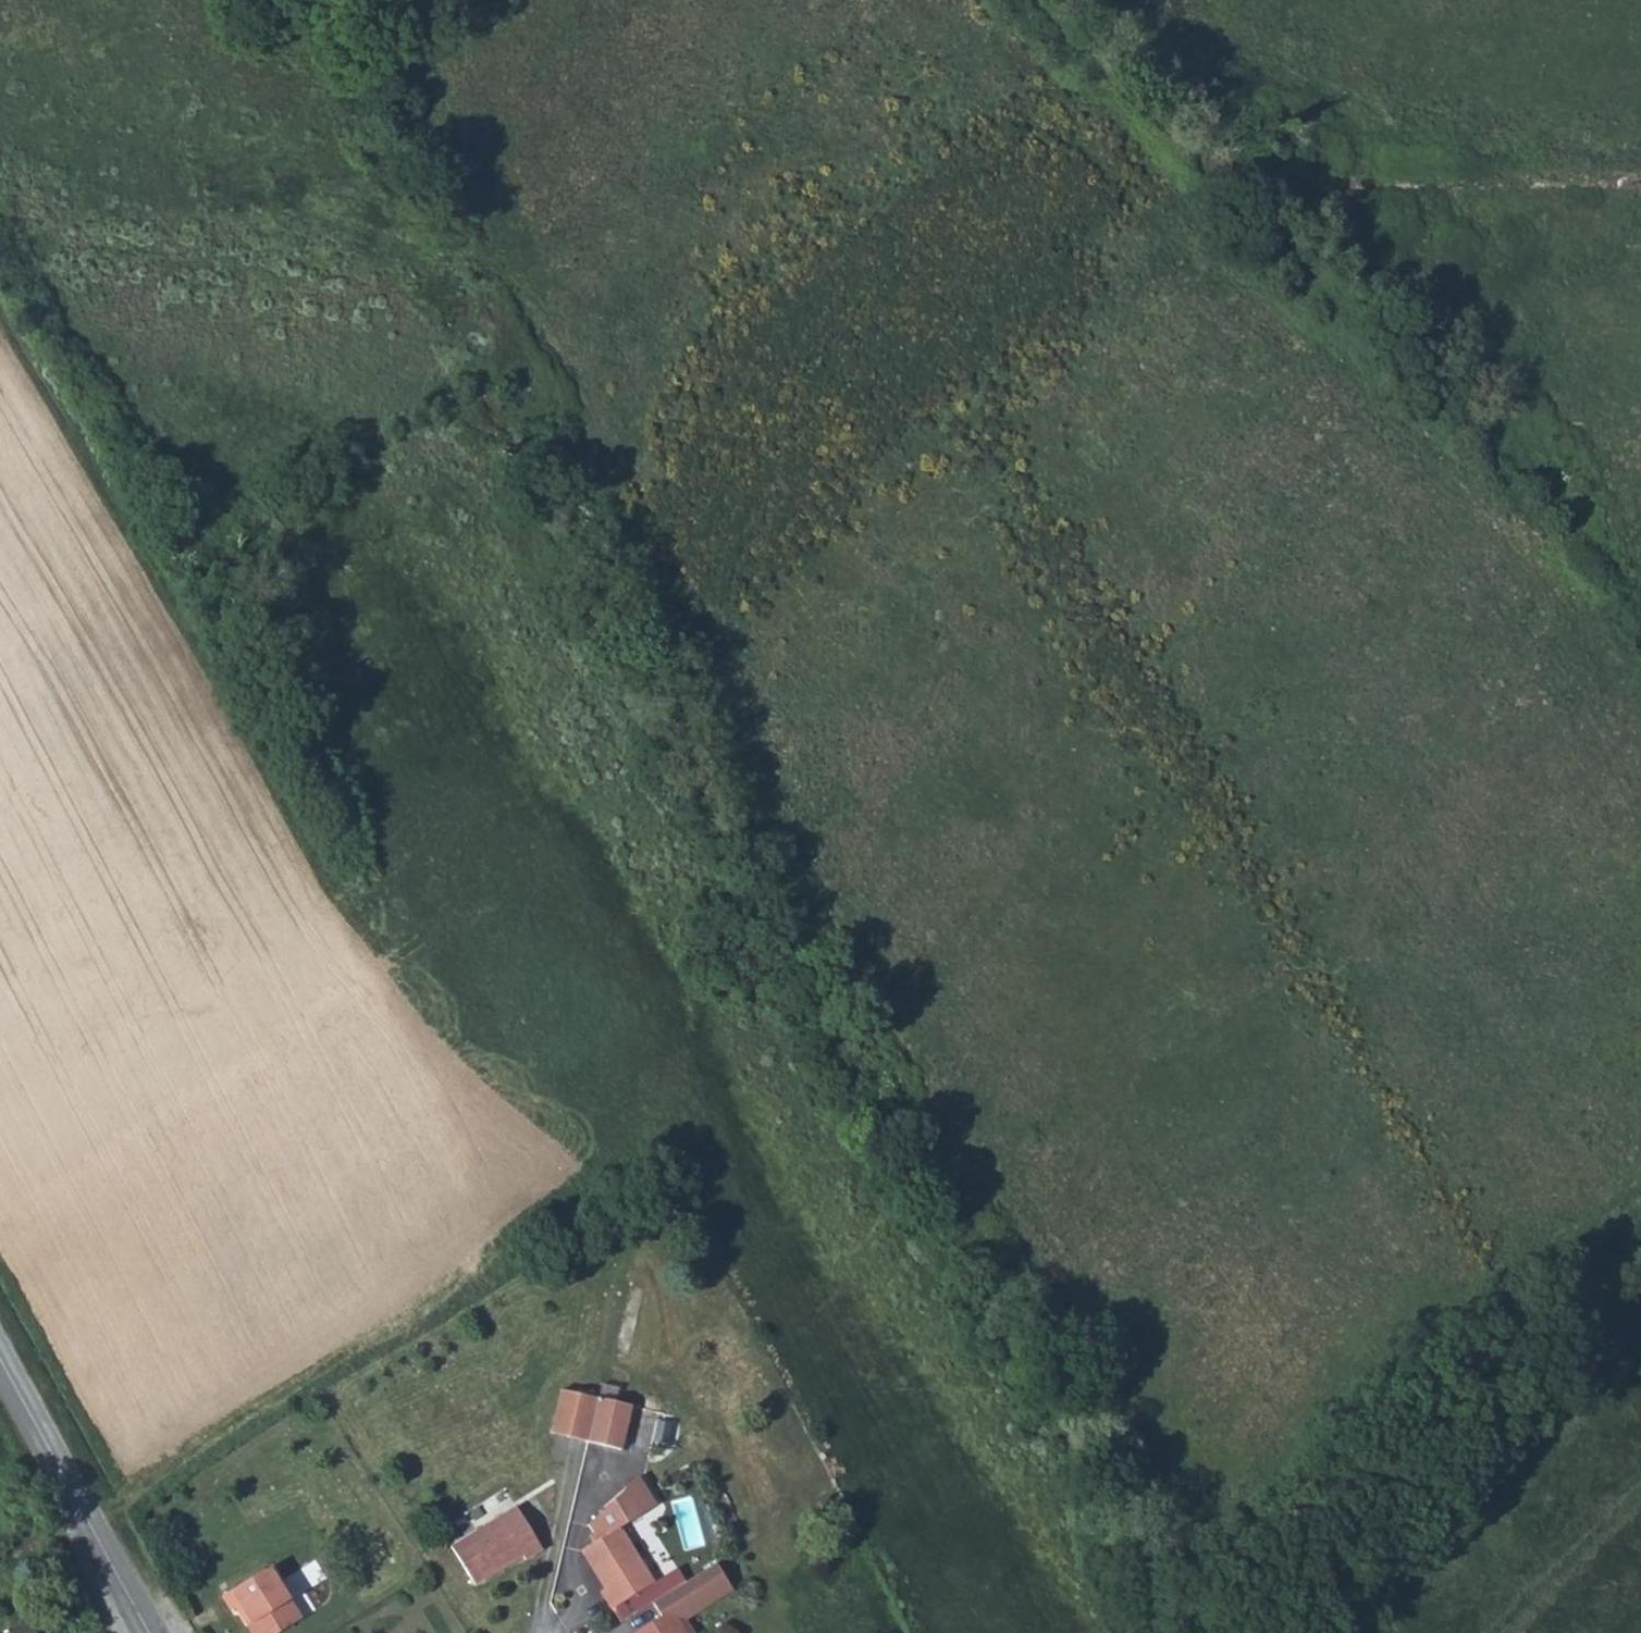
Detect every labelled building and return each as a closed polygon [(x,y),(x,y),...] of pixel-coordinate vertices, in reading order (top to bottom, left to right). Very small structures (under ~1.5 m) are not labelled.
[(601,1404),(590,1448),(624,1457),(635,1413),(601,1404)] [(647,1479),(584,1513),(598,1538),(582,1547),(614,1605),(658,1581),(626,1523),(661,1504),(647,1479)] [(520,1510),(453,1550),(475,1590),(524,1559),(527,1563),(544,1553),(520,1510)] [(644,1632),(681,1632),(673,1620),(727,1588),(714,1567),(651,1607),(661,1623),(644,1632)] [(221,1599),(231,1615),(244,1606),(254,1623),(245,1628),(248,1632),(281,1632),(300,1621),(269,1570),(221,1599)] [(727,1588),(673,1620),(681,1632),(691,1632),(685,1623),(731,1595),(727,1588)]
